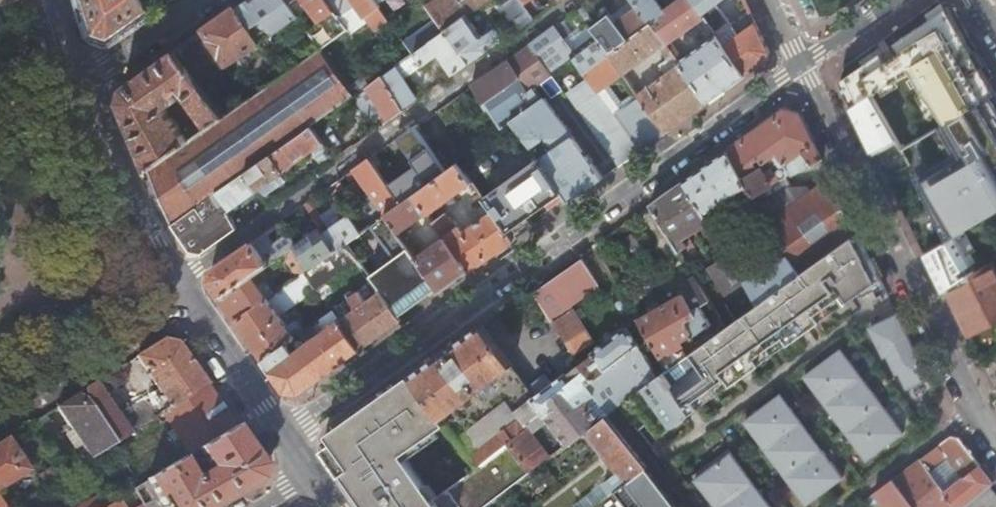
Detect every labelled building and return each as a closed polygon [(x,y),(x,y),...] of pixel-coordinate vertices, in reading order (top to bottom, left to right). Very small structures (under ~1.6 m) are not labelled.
[(96,33),(109,39),(129,25),(156,6),(153,0),(86,0),(96,33)] [(286,0),(248,0),(237,8),(259,44),(263,42),(273,35),(299,17),(292,8),(286,0)] [(292,8),(302,0),(309,10),(311,13),(312,12),(322,22),(307,32),(320,50),(322,48),(347,30),(325,0),(286,0),(292,8)] [(302,0),(292,8),(299,17),(309,10),(302,0)] [(353,1),(347,5),(343,0),(325,0),(347,30),(348,32),(367,19),(376,31),(390,21),(378,4),(375,0),(352,0),(353,1)] [(445,33),(447,32),(468,16),(491,0),(436,0),(426,7),(445,33)] [(522,0),(505,0),(524,26),(535,18),(531,13),(525,5),(522,0)] [(525,5),(531,13),(541,6),(536,0),(532,0),(525,5)] [(639,9),(650,24),(709,103),(726,91),(746,77),(709,27),(689,0),(678,0),(664,10),(656,0),(633,0),(639,9)] [(709,27),(746,77),(769,61),(770,52),(756,23),(738,34),(729,23),(724,16),(716,4),(724,0),(689,0),(709,27)] [(531,13),(535,18),(544,11),(541,6),(531,13)] [(874,153),(899,140),(872,93),(913,70),(924,89),(947,122),(995,93),(945,7),(895,43),(902,52),(888,62),(882,52),(840,83),(845,93),(851,107),(874,153)] [(200,81),(259,44),(237,8),(177,50),(200,81)] [(617,25),(628,41),(650,24),(639,9),(617,25)] [(591,20),(587,22),(589,25),(597,36),(610,54),(628,41),(617,25),(610,15),(596,26),(591,20)] [(447,32),(470,64),(505,39),(496,28),(483,37),(468,16),(447,32)] [(565,20),(554,28),(562,39),(573,31),(565,20)] [(628,41),(610,54),(624,74),(661,49),(668,59),(660,66),(667,75),(639,94),(640,96),(666,133),(709,103),(650,24),(628,41)] [(573,31),(562,39),(573,54),(586,72),(610,54),(597,36),(589,25),(576,34),(573,31)] [(531,45),(549,71),(573,54),(562,39),(554,28),(531,45)] [(454,76),(470,64),(447,32),(445,33),(415,55),(419,62),(414,65),(418,71),(439,56),(454,76)] [(273,35),(263,42),(266,47),(273,43),(271,39),(273,35)] [(549,71),(531,45),(473,86),(503,131),(514,123),(530,111),(516,90),(522,85),(527,91),(551,74),(549,71)] [(133,131),(150,170),(170,156),(171,158),(191,143),(170,113),(182,105),(179,101),(181,97),(177,93),(183,89),(211,129),(226,118),(200,81),(177,50),(150,70),(125,87),(121,101),(133,131)] [(353,97),(355,96),(320,50),(226,118),(211,129),(191,143),(171,158),(202,204),(217,193),(248,172),(273,154),(312,126),(322,119),(346,102),(353,97)] [(610,54),(586,72),(592,80),(600,91),(624,74),(610,54)] [(415,55),(414,55),(395,68),(404,80),(418,71),(414,65),(419,62),(415,55)] [(404,80),(395,68),(382,77),(405,110),(418,101),(404,80)] [(405,110),(382,77),(369,86),(387,113),(382,117),(387,123),(405,110)] [(622,165),(642,151),(615,113),(600,91),(592,80),(573,95),(622,165)] [(947,122),(941,126),(956,153),(920,174),(942,214),(955,237),(965,231),(995,213),(995,93),(947,122)] [(615,113),(642,151),(666,133),(640,96),(615,113)] [(357,103),(353,97),(346,102),(351,108),(357,103)] [(530,111),(514,123),(540,159),(564,192),(571,201),(604,178),(546,99),(530,111)] [(751,192),(800,275),(858,233),(844,204),(832,179),(813,192),(808,186),(792,188),(788,183),(784,178),(790,175),(791,177),(822,158),(799,112),(785,109),(754,131),(727,149),(751,192)] [(335,137),(322,119),(312,126),(325,144),(335,137)] [(325,144),(312,126),(273,154),(285,172),(288,170),(298,163),(316,150),(325,144)] [(417,194),(446,173),(414,127),(398,139),(417,166),(390,185),(403,203),(417,194)] [(331,153),(325,144),(316,150),(322,158),(331,153)] [(750,290),(759,305),(800,275),(751,192),(727,149),(685,179),(705,212),(739,193),(780,262),(745,281),(750,290)] [(285,172),(273,154),(248,172),(260,191),(281,177),(286,174),(285,172)] [(239,228),(217,193),(202,204),(171,158),(170,156),(150,170),(159,192),(173,225),(190,251),(203,253),(239,228)] [(388,214),(403,203),(390,185),(371,158),(350,173),(354,178),(359,175),(373,196),(349,213),(362,232),(372,225),(388,214)] [(540,159),(484,199),(508,232),(530,216),(534,221),(536,224),(545,218),(539,210),(564,192),(540,159)] [(300,167),(298,163),(288,170),(291,174),(300,167)] [(458,164),(446,173),(417,194),(430,212),(431,214),(473,184),(458,164)] [(260,191),(248,172),(217,193),(239,228),(243,225),(233,209),(260,191)] [(281,177),(260,191),(265,199),(270,196),(280,188),(278,185),(283,181),(281,177)] [(685,179),(653,203),(680,250),(688,245),(680,233),(685,230),(688,235),(699,228),(696,223),(701,221),(708,232),(714,228),(713,227),(705,212),(685,179)] [(243,225),(270,206),(265,199),(260,191),(233,209),(243,225)] [(430,212),(417,194),(403,203),(388,214),(409,244),(415,239),(407,229),(430,212)] [(484,199),(480,194),(474,198),(478,202),(480,213),(483,218),(466,231),(461,226),(459,227),(449,212),(436,222),(446,237),(470,272),(514,241),(508,232),(484,199)] [(265,199),(270,206),(274,203),(270,196),(265,199)] [(325,233),(338,250),(347,243),(362,232),(349,213),(341,202),(336,207),(344,220),(331,229),(310,201),(305,205),(322,229),(325,233)] [(424,299),(440,288),(414,252),(409,244),(388,214),(372,225),(395,257),(424,299)] [(530,216),(508,232),(514,241),(522,236),(519,231),(534,221),(530,216)] [(723,221),(713,227),(714,228),(728,252),(734,262),(745,256),(733,235),(731,236),(723,221)] [(211,280),(223,298),(265,269),(270,266),(285,255),(297,247),(280,223),(248,245),(213,270),(212,275),(211,280)] [(297,247),(312,268),(338,250),(325,233),(322,229),(297,247)] [(977,251),(965,231),(955,237),(925,255),(943,294),(950,289),(978,272),(976,270),(971,273),(968,268),(973,265),(968,256),(977,251)] [(659,377),(632,397),(662,436),(699,409),(699,408),(697,405),(729,382),(731,385),(732,386),(760,365),(760,364),(758,362),(786,341),(788,344),(789,345),(860,294),(863,297),(885,287),(858,233),(800,275),(759,305),(725,328),(690,354),(670,368),(659,377)] [(443,292),(470,272),(446,237),(424,253),(420,247),(414,252),(440,288),(443,292)] [(312,268),(307,272),(320,290),(325,297),(335,290),(329,281),(359,260),(347,243),(338,250),(312,268)] [(285,255),(299,277),(307,272),(312,268),(297,247),(285,255)] [(734,262),(728,252),(709,265),(727,293),(745,281),(734,262)] [(395,257),(370,275),(382,292),(400,316),(424,299),(395,257)] [(583,258),(535,292),(570,345),(589,333),(575,310),(569,314),(565,308),(571,304),(599,285),(583,258)] [(993,262),(978,272),(950,289),(973,335),(994,324),(995,323),(995,268),(993,262)] [(235,315),(238,321),(270,298),(259,283),(267,278),(270,276),(265,269),(223,298),(235,315)] [(259,351),(264,359),(308,329),(311,328),(304,317),(299,320),(298,319),(288,326),(281,315),(320,290),(307,272),(299,277),(277,293),(270,298),(238,321),(259,351)] [(710,301),(696,277),(681,286),(685,292),(695,310),(702,307),(710,301)] [(259,283),(270,298),(277,293),(267,278),(259,283)] [(335,311),(361,350),(403,320),(400,316),(382,292),(368,301),(361,290),(351,297),(359,308),(354,311),(349,304),(344,307),(342,304),(333,309),(335,311)] [(714,308),(725,328),(759,305),(750,290),(742,295),(744,298),(732,309),(727,299),(714,308)] [(639,318),(670,368),(690,354),(682,342),(712,325),(702,307),(695,310),(685,292),(639,318)] [(575,310),(571,304),(565,308),(569,314),(575,310)] [(333,369),(361,350),(335,311),(314,325),(320,334),(308,342),(305,338),(311,334),(308,329),(264,359),(285,390),(292,391),(301,392),(333,369)] [(929,377),(898,314),(871,327),(885,356),(889,355),(898,373),(901,371),(908,387),(929,377)] [(538,394),(483,323),(412,374),(448,422),(481,465),(509,442),(535,471),(569,445),(532,399),(538,394)] [(311,328),(308,329),(311,334),(305,338),(308,342),(320,334),(314,325),(311,328)] [(595,357),(584,366),(613,411),(620,406),(632,397),(659,377),(643,348),(628,328),(593,354),(595,357)] [(589,333),(570,345),(577,356),(595,342),(589,333)] [(164,339),(137,356),(165,399),(149,410),(146,405),(128,417),(137,430),(157,418),(209,385),(203,377),(193,361),(179,342),(164,339)] [(758,362),(760,364),(788,344),(786,341),(758,362)] [(842,349),(806,376),(868,459),(904,432),(842,349)] [(613,411),(584,366),(569,377),(567,373),(538,394),(532,399),(569,445),(586,432),(608,415),(613,411)] [(121,367),(81,392),(115,444),(131,434),(105,395),(124,382),(119,376),(125,373),(121,367)] [(437,499),(404,453),(448,422),(412,374),(370,404),(330,432),(337,443),(328,449),(342,469),(368,506),(369,506),(488,506),(535,471),(509,442),(481,465),(437,499)] [(697,405),(699,408),(731,385),(729,382),(697,405)] [(200,449),(238,426),(222,404),(209,385),(157,418),(160,423),(163,424),(168,422),(191,455),(200,449)] [(115,444),(81,392),(56,408),(68,424),(92,458),(115,444)] [(781,394),(745,421),(808,504),(844,477),(781,394)] [(33,422),(48,445),(60,437),(45,415),(33,422)] [(648,466),(608,415),(586,432),(619,473),(607,482),(614,493),(617,491),(648,466)] [(238,426),(200,449),(204,455),(211,469),(197,478),(188,464),(185,458),(150,480),(164,506),(218,506),(223,504),(262,482),(266,467),(255,450),(238,426)] [(995,483),(975,457),(959,437),(951,436),(894,479),(916,506),(964,506),(990,486),(995,483)] [(31,470),(19,452),(9,437),(0,443),(0,490),(31,470)] [(191,455),(185,458),(188,464),(204,455),(200,449),(191,455)] [(694,476),(697,480),(732,453),(729,449),(694,476)] [(732,453),(697,480),(718,506),(773,506),(732,453)] [(617,491),(630,506),(677,506),(679,505),(648,466),(617,491)] [(894,479),(875,493),(885,506),(916,506),(894,479)] [(150,480),(137,489),(146,503),(139,506),(164,506),(150,480)] [(990,486),(964,506),(994,506),(995,505),(995,493),(990,486)] [(115,502),(108,491),(83,506),(107,506),(115,502)] [(17,506),(9,494),(0,499),(5,506),(15,506),(17,506)] [(121,499),(115,502),(107,506),(126,506),(121,499)]
